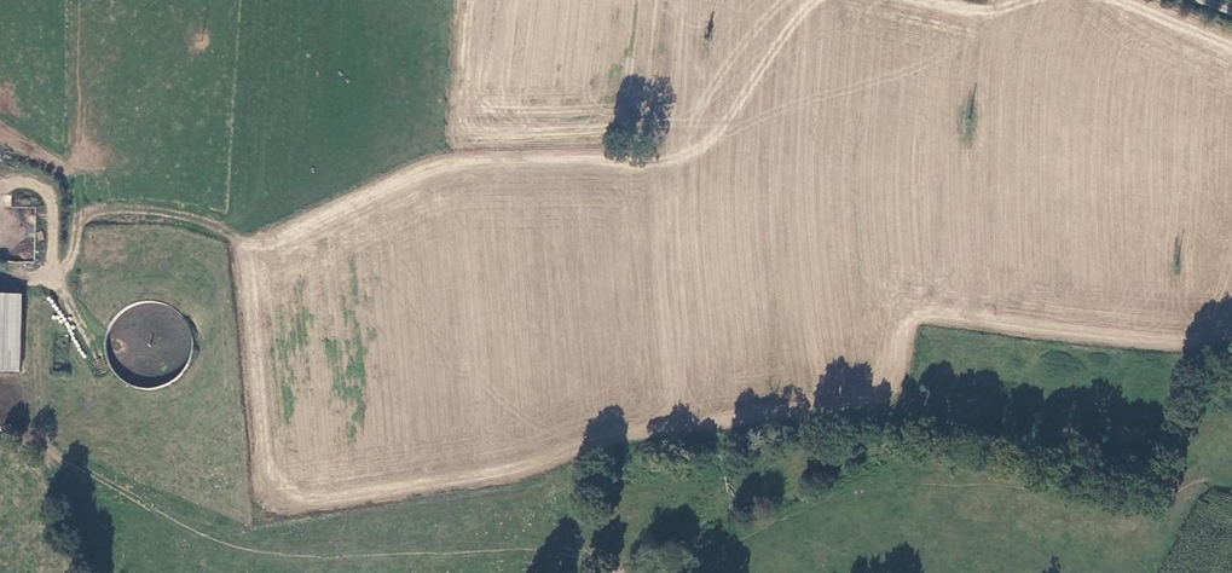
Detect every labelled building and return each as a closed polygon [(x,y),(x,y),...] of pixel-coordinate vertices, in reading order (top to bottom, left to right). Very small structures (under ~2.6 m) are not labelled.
[(16,373),(19,297),(0,297),(0,373),(16,373)] [(185,302),(110,307),(114,366),(116,366),(118,387),(145,386),(146,396),(157,395),(156,384),(191,382),(185,302)]
